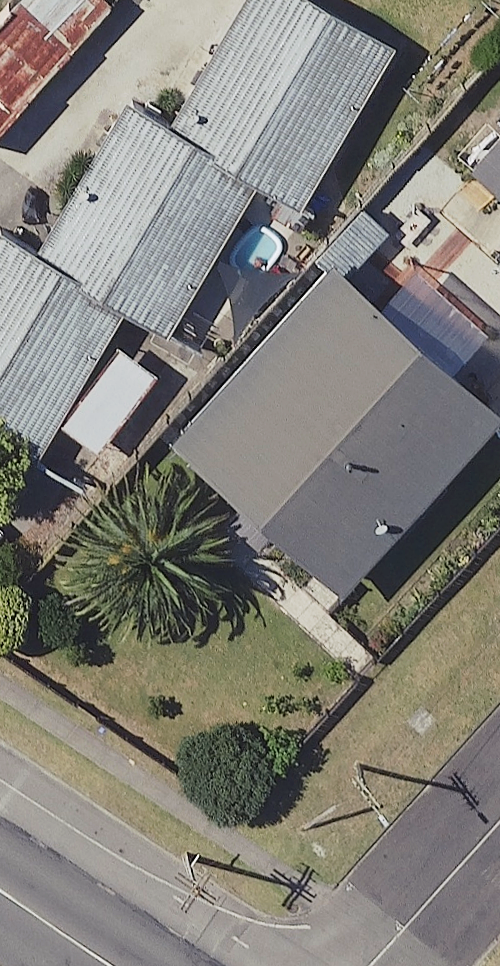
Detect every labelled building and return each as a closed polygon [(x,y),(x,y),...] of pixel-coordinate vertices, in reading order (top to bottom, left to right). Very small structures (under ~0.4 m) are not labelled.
[(311,0),(264,0),(189,133),(275,181),(323,208),(409,55),(311,0)] [(33,6),(0,46),(0,146),(83,47),(33,6)] [(275,181),(143,108),(56,263),(141,310),(189,336),(275,181)] [(484,171),(499,186),(499,153),(484,171)] [(56,263),(6,235),(0,244),(0,457),(44,481),(141,310),(56,263)] [(352,266),(192,443),(360,595),(499,441),(499,400),(352,266)]
